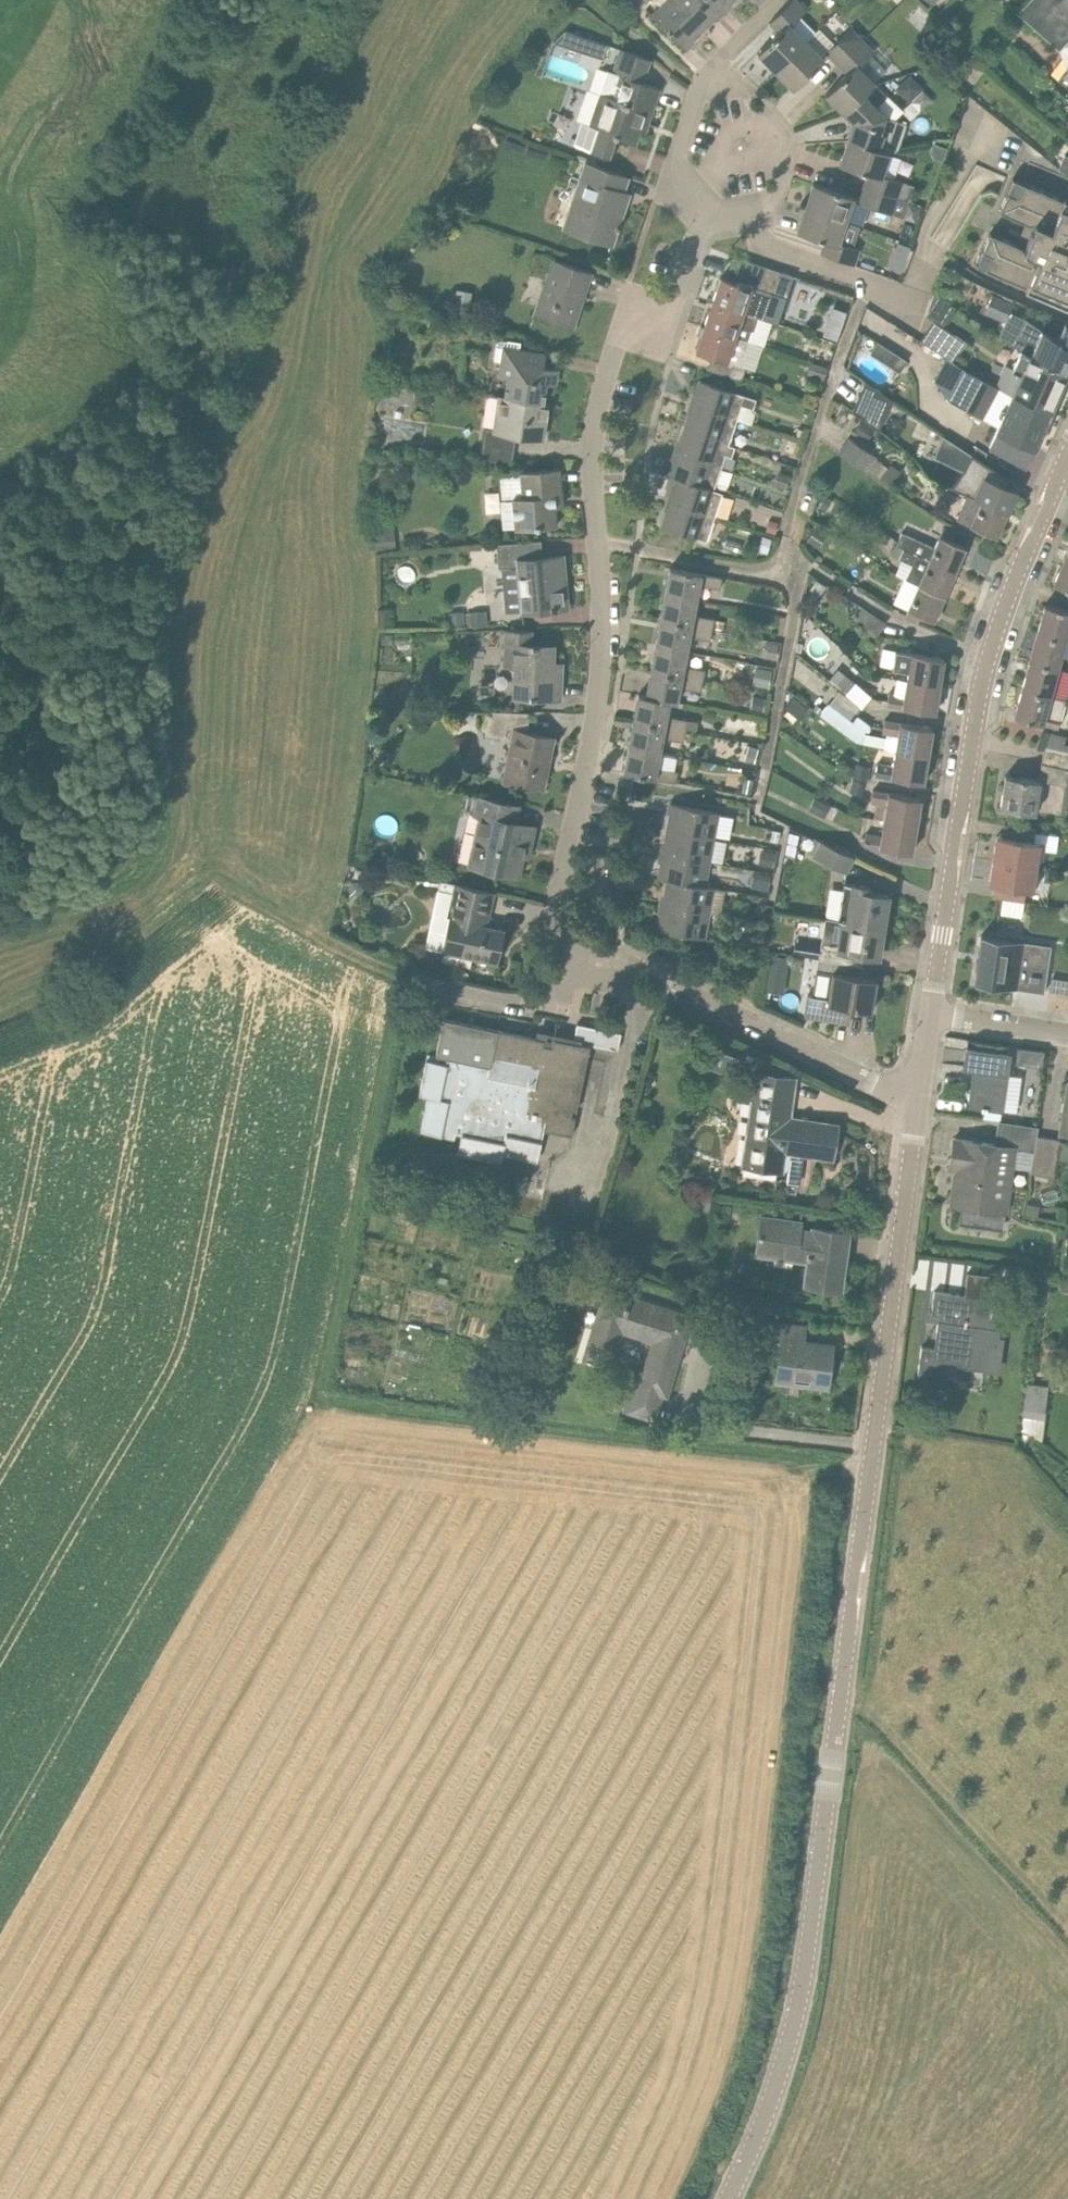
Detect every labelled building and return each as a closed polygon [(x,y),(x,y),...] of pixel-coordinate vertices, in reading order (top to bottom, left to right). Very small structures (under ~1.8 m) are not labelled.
[(651,14),(669,33),(684,48),(703,30),(673,0),(666,0),(651,14)] [(703,30),(722,12),(710,0),(673,0),(703,30)] [(722,12),(733,0),(710,0),(722,12)] [(769,22),(779,32),(758,52),(775,70),(806,40),(791,25),(806,10),(796,0),(792,0),(769,22)] [(1017,12),(1059,50),(1067,40),(1067,0),(1028,0),(1017,12)] [(955,13),(946,4),(937,14),(946,23),(955,13)] [(1023,29),(1014,20),(1005,29),(1014,37),(1023,29)] [(851,28),(827,52),(838,64),(863,40),(851,28)] [(583,52),(588,38),(564,30),(552,42),(583,52)] [(794,89),(824,59),(806,40),(775,70),(794,89)] [(863,41),(839,65),(847,73),(826,94),(844,113),(851,106),(867,90),(874,82),(860,67),(874,52),(863,41)] [(650,59),(621,49),(613,71),(607,69),(599,92),(601,93),(590,124),(582,121),(574,145),(609,157),(616,136),(635,143),(639,131),(643,121),(658,127),(658,125),(648,122),(652,110),(660,88),(642,82),(650,59)] [(1057,80),(1067,88),(1067,65),(1057,80)] [(875,83),(851,106),(844,113),(854,123),(848,140),(889,155),(890,153),(899,150),(908,124),(886,117),(877,108),(881,104),(869,92),(877,84),(875,83)] [(848,140),(840,164),(868,174),(863,187),(908,202),(909,200),(913,188),(913,186),(882,175),(889,155),(848,140)] [(934,159),(942,162),(947,149),(934,145),(931,153),(934,159)] [(1065,155),(1059,169),(1067,175),(1067,156),(1065,155)] [(563,227),(591,237),(611,244),(614,235),(616,230),(618,231),(619,228),(620,226),(618,225),(628,194),(622,192),(628,176),(585,162),(563,227)] [(1063,196),(1062,199),(1021,181),(1015,196),(1006,192),(998,211),(1029,224),(1020,245),(989,233),(981,251),(990,255),(984,269),(1025,286),(1024,288),(1067,306),(1067,199),(1063,196)] [(805,208),(845,222),(854,196),(814,183),(805,208)] [(863,187),(859,201),(903,217),(908,202),(863,187)] [(928,193),(913,188),(909,200),(923,205),(928,193)] [(825,241),(821,253),(854,265),(860,248),(838,241),(845,222),(805,208),(797,232),(825,241)] [(860,243),(867,223),(854,218),(847,238),(860,243)] [(910,246),(897,242),(895,250),(898,256),(906,258),(909,249),(910,246)] [(586,270),(536,253),(530,271),(546,276),(533,316),(550,322),(571,329),(582,296),(588,298),(589,297),(583,295),(587,283),(583,282),(586,270)] [(778,324),(787,298),(772,293),(759,288),(766,266),(733,255),(726,278),(721,276),(712,302),(744,313),(744,312),(757,317),(778,324)] [(780,270),(766,266),(759,288),(772,293),(780,270)] [(780,270),(772,293),(787,298),(794,276),(780,270)] [(939,322),(950,304),(948,303),(954,292),(942,287),(941,288),(939,287),(938,291),(935,290),(926,316),(931,320),(933,318),(939,322)] [(458,290),(456,307),(469,308),(472,292),(458,290)] [(993,294),(985,313),(1006,321),(1013,303),(993,294)] [(704,326),(746,340),(750,330),(752,330),(757,317),(744,312),(744,313),(712,302),(704,326)] [(1067,372),(1067,370),(1067,323),(1064,321),(1057,339),(1027,319),(1016,336),(1018,337),(1013,346),(1021,350),(1029,356),(1067,372)] [(920,340),(952,361),(960,350),(949,342),(954,334),(933,320),(920,340)] [(707,369),(741,382),(746,368),(739,366),(747,341),(746,340),(704,326),(696,351),(711,356),(707,369)] [(960,350),(965,341),(954,334),(949,342),(960,350)] [(535,352),(519,349),(521,342),(500,339),(497,341),(494,359),(502,360),(500,377),(507,378),(505,397),(548,403),(548,402),(543,401),(546,383),(556,384),(558,369),(533,365),(535,352)] [(876,341),(869,353),(898,372),(905,360),(876,341)] [(1022,371),(1011,396),(1050,412),(1051,410),(1050,410),(1067,372),(1029,356),(1021,350),(1013,368),(1022,371)] [(828,367),(810,361),(806,374),(824,379),(828,367)] [(984,417),(998,388),(963,370),(949,400),(984,417)] [(700,380),(692,404),(736,419),(744,395),(700,380)] [(852,411),(878,431),(892,400),(866,381),(852,411)] [(505,397),(500,396),(495,428),(487,427),(482,461),(512,458),(516,433),(542,437),(548,403),(505,397)] [(1050,412),(1011,396),(996,430),(998,431),(990,449),(1026,469),(1035,448),(1036,447),(1035,446),(1040,436),(1045,438),(1050,426),(1045,423),(1050,414),(1051,412),(1050,412)] [(729,443),(736,419),(692,404),(684,428),(729,443)] [(684,428),(676,452),(721,467),(729,443),(684,428)] [(838,453),(866,471),(881,479),(891,485),(900,471),(890,464),(888,466),(882,462),(882,461),(875,457),(876,456),(867,449),(849,437),(838,453)] [(713,491),(714,489),(721,467),(676,452),(668,476),(677,479),(713,491)] [(950,487),(967,495),(1006,513),(1016,490),(1006,486),(1010,477),(971,453),(950,487)] [(482,473),(490,472),(489,462),(481,463),(482,473)] [(559,468),(519,472),(521,498),(513,499),(515,528),(535,527),(557,525),(554,495),(555,495),(557,494),(558,493),(559,492),(560,491),(561,489),(561,488),(561,486),(559,468)] [(780,473),(776,485),(785,488),(789,476),(780,473)] [(677,479),(669,502),(714,517),(723,492),(714,489),(713,491),(677,479)] [(1006,513),(967,495),(956,520),(996,537),(1006,513)] [(832,500),(824,496),(818,507),(826,512),(832,500)] [(714,517),(669,502),(661,526),(706,541),(714,517)] [(764,533),(775,535),(778,522),(767,520),(764,533)] [(394,527),(375,529),(377,551),(396,550),(394,527)] [(956,533),(943,527),(934,546),(903,532),(897,545),(955,570),(965,546),(953,541),(956,533)] [(826,538),(815,531),(807,542),(818,549),(826,538)] [(767,553),(772,538),(762,535),(758,550),(767,553)] [(540,540),(519,542),(498,544),(500,567),(518,565),(523,611),(567,607),(565,585),(561,585),(560,573),(564,572),(563,555),(542,557),(540,540)] [(919,584),(944,595),(955,570),(897,545),(893,554),(913,562),(905,579),(918,583),(919,584)] [(1067,590),(1067,558),(1065,556),(1053,583),(1067,590)] [(696,598),(698,585),(720,589),(722,577),(670,567),(665,593),(696,598)] [(815,594),(808,605),(820,613),(828,601),(819,596),(826,586),(815,579),(809,589),(815,594)] [(918,583),(905,614),(904,617),(917,623),(920,615),(933,621),(944,595),(919,584),(918,583)] [(696,598),(665,593),(660,618),(712,628),(714,617),(693,613),(696,598)] [(1045,604),(1037,632),(1065,640),(1065,639),(1067,640),(1067,610),(1045,604)] [(853,622),(876,637),(886,623),(863,608),(853,622)] [(487,624),(486,610),(466,613),(467,627),(487,624)] [(450,627),(463,626),(462,613),(449,614),(450,627)] [(712,628),(660,618),(656,644),(686,650),(689,634),(710,638),(712,628)] [(514,696),(539,698),(561,699),(561,681),(553,681),(554,645),(532,644),(527,644),(528,630),(507,629),(506,647),(516,647),(514,696)] [(1037,632),(1029,660),(1057,668),(1065,640),(1037,632)] [(686,650),(656,644),(651,670),(703,679),(705,668),(683,664),(686,650)] [(765,658),(776,660),(778,647),(768,645),(765,658)] [(896,650),(893,667),(906,669),(905,679),(939,685),(944,658),(896,650)] [(1029,660),(1022,688),(1050,696),(1057,668),(1029,660)] [(703,679),(651,670),(646,695),(669,700),(677,701),(680,686),(701,689),(703,679)] [(760,671),(757,685),(768,687),(771,674),(760,671)] [(889,692),(887,705),(935,713),(939,685),(905,679),(902,694),(889,692)] [(845,692),(862,708),(872,697),(855,682),(845,692)] [(1014,716),(1058,728),(1061,716),(1045,712),(1050,696),(1022,688),(1014,716)] [(669,700),(646,695),(638,694),(633,720),(685,730),(685,729),(696,732),(699,721),(687,719),(687,718),(666,714),(669,700)] [(764,696),(754,694),(752,708),(762,709),(764,696)] [(857,742),(870,724),(857,715),(853,721),(829,703),(823,710),(820,715),(857,742)] [(820,715),(823,710),(816,705),(813,709),(820,715)] [(504,780),(521,784),(542,788),(546,769),(544,769),(547,756),(549,756),(553,737),(532,733),(525,731),(530,713),(490,711),(486,733),(512,739),(504,780)] [(633,720),(628,746),(659,752),(662,736),(683,740),(685,730),(633,720)] [(893,749),(928,755),(932,728),(885,720),(883,733),(887,733),(884,748),(893,750),(893,749)] [(1046,744),(1045,747),(1042,763),(1067,769),(1067,745),(1064,744),(1066,736),(1049,731),(1046,744)] [(754,762),(758,748),(748,745),(744,759),(754,762)] [(657,766),(659,752),(628,746),(624,772),(676,782),(678,769),(657,766)] [(878,761),(875,775),(923,782),(928,755),(893,749),(893,750),(891,763),(878,761)] [(853,767),(843,762),(839,770),(849,775),(853,767)] [(1035,813),(1041,781),(1065,785),(1067,770),(1067,769),(1042,763),(1039,780),(1005,775),(1000,808),(1035,813)] [(854,766),(852,776),(866,780),(869,770),(866,770),(854,766)] [(862,794),(865,783),(850,779),(847,790),(862,794)] [(741,794),(752,796),(753,788),(743,786),(741,794)] [(921,798),(873,790),(871,802),(877,803),(874,818),(916,825),(921,798)] [(470,866),(496,871),(518,876),(522,856),(519,855),(522,845),(531,847),(537,820),(516,816),(518,804),(478,795),(473,816),(481,818),(470,866)] [(827,805),(816,799),(810,810),(822,816),(827,805)] [(667,828),(713,837),(718,812),(672,804),(667,828)] [(866,831),(864,845),(912,853),(916,825),(874,818),(872,832),(866,831)] [(993,860),(1036,866),(1037,864),(1042,860),(1044,850),(1040,844),(1040,842),(1033,841),(1035,829),(1004,824),(1002,836),(1001,836),(1000,843),(998,845),(995,845),(993,860)] [(667,828),(662,853),(709,862),(713,837),(667,828)] [(772,831),(770,840),(776,842),(778,832),(772,831)] [(846,872),(853,856),(820,839),(812,855),(846,872)] [(758,864),(772,867),(775,850),(760,848),(758,864)] [(704,887),(709,862),(662,853),(658,878),(667,880),(704,887)] [(993,897),(1024,902),(1026,890),(1033,891),(1033,889),(1038,885),(1040,874),(1036,868),(1036,866),(993,860),(990,875),(993,875),(995,878),(994,885),(995,885),(993,897)] [(767,890),(770,876),(754,873),(751,887),(767,890)] [(438,888),(454,891),(442,952),(476,959),(497,964),(505,930),(487,926),(494,894),(494,892),(473,888),(455,884),(456,882),(440,879),(438,888)] [(662,904),(709,913),(713,888),(704,887),(667,880),(662,904)] [(871,887),(843,882),(838,919),(884,926),(889,895),(870,892),(871,887)] [(704,938),(709,913),(662,904),(658,929),(704,938)] [(884,926),(838,919),(825,917),(819,958),(835,961),(845,962),(847,952),(879,957),(884,926)] [(745,942),(748,927),(730,923),(727,938),(745,942)] [(1044,993),(1051,945),(981,935),(974,982),(1044,993)] [(782,993),(787,958),(769,955),(764,991),(782,993)] [(828,998),(807,995),(804,1016),(838,1022),(839,1020),(837,1020),(839,1006),(871,1011),(876,979),(843,974),(833,972),(832,972),(828,998)] [(1051,979),(1049,994),(1067,997),(1067,982),(1051,979)] [(621,1033),(577,1024),(573,1042),(553,1038),(552,1046),(543,1044),(544,1039),(443,1018),(436,1055),(447,1057),(446,1063),(426,1059),(419,1094),(427,1096),(420,1130),(454,1137),(455,1132),(461,1133),(457,1153),(501,1162),(503,1154),(537,1161),(543,1130),(571,1135),(575,1117),(567,1115),(568,1109),(572,1110),(586,1044),(617,1050),(621,1033)] [(424,1034),(436,1037),(439,1021),(427,1018),(424,1034)] [(732,1076),(739,1058),(709,1047),(701,1064),(732,1076)] [(1001,1110),(1006,1076),(1009,1055),(967,1049),(964,1067),(976,1069),(974,1081),(971,1081),(968,1105),(1001,1110)] [(1015,1067),(1042,1071),(1045,1054),(1017,1050),(1015,1067)] [(743,1164),(787,1171),(786,1179),(780,1178),(780,1179),(776,1179),(775,1187),(779,1187),(778,1191),(795,1193),(796,1185),(808,1186),(813,1155),(831,1158),(836,1125),(784,1117),(785,1104),(791,1105),(794,1079),(756,1073),(743,1164)] [(1064,1103),(1059,1135),(1067,1136),(1067,1082),(1064,1103)] [(995,1144),(976,1141),(954,1138),(950,1168),(959,1169),(964,1205),(961,1220),(1003,1226),(1007,1213),(1016,1150),(1033,1152),(1036,1135),(1038,1126),(997,1120),(995,1144)] [(1036,1135),(1033,1152),(1029,1173),(1053,1176),(1056,1161),(1066,1162),(1067,1153),(1067,1142),(1059,1141),(1059,1138),(1036,1135)] [(1039,1205),(1026,1204),(1025,1213),(1037,1215),(1039,1205)] [(804,1285),(819,1287),(840,1290),(848,1232),(826,1229),(811,1227),(811,1229),(801,1228),(802,1222),(761,1216),(757,1254),(807,1261),(804,1285)] [(964,1295),(956,1294),(934,1291),(931,1314),(938,1315),(934,1348),(921,1347),(917,1375),(939,1378),(945,1378),(947,1365),(987,1370),(991,1344),(997,1345),(1005,1287),(994,1286),(995,1274),(968,1271),(967,1281),(964,1295)] [(690,1317),(604,1289),(582,1359),(612,1369),(623,1334),(652,1342),(642,1370),(635,1369),(623,1408),(632,1412),(653,1418),(661,1393),(666,1394),(679,1351),(671,1348),(676,1335),(684,1337),(690,1317)] [(744,1330),(757,1331),(759,1317),(745,1316),(744,1330)] [(810,1385),(827,1387),(833,1344),(811,1341),(804,1340),(804,1339),(807,1324),(767,1320),(765,1336),(781,1338),(778,1359),(776,1381),(778,1381),(779,1370),(811,1374),(810,1385)] [(1021,1428),(1035,1429),(1044,1430),(1049,1386),(1044,1385),(1026,1384),(1024,1394),(1021,1428)]
